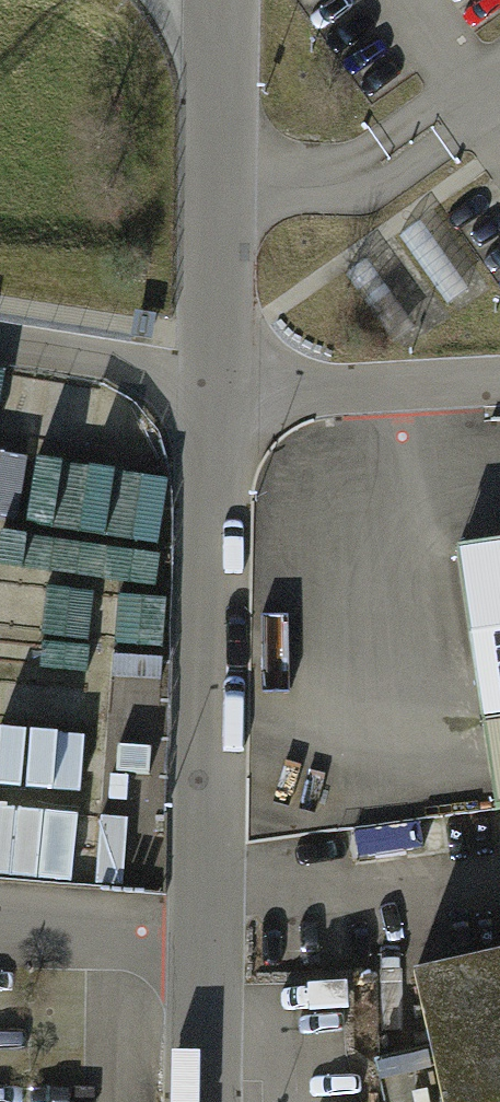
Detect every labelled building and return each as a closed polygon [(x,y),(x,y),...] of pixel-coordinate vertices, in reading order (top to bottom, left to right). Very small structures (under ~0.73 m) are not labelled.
[(97,464),(105,397),(0,384),(0,452),(97,464)] [(458,548),(496,807),(499,806),(499,542),(458,548)] [(41,788),(41,739),(0,739),(0,788),(41,788)] [(23,874),(24,799),(0,798),(0,873),(23,874)] [(38,877),(125,888),(134,816),(47,806),(38,877)] [(414,974),(431,1050),(375,1062),(383,1101),(499,1101),(499,954),(414,974)]
